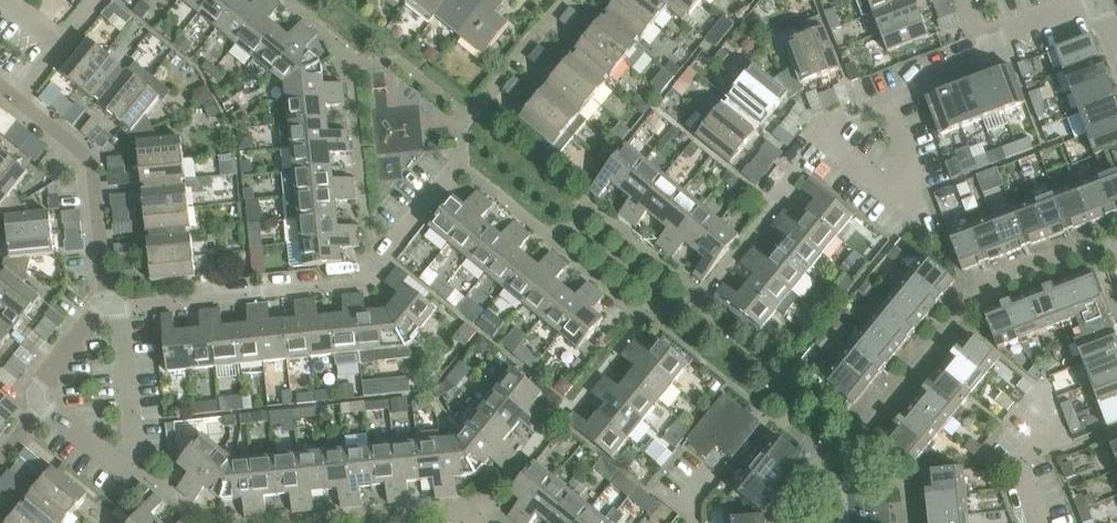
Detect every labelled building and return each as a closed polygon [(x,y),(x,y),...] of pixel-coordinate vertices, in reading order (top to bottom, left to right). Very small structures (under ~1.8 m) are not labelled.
[(211,0),(182,0),(199,14),(211,0)] [(241,0),(211,0),(199,14),(218,29),(241,0)] [(272,0),(259,0),(252,8),(243,0),(241,0),(218,29),(236,44),(272,0)] [(279,30),(269,21),(281,7),(273,0),(272,0),(236,44),(255,59),(279,30)] [(407,3),(432,24),(438,17),(451,0),(409,0),(407,3)] [(489,0),(451,0),(438,17),(460,36),(489,0)] [(508,0),(489,0),(460,36),(485,56),(509,26),(496,16),(508,0)] [(627,0),(618,0),(607,13),(610,15),(608,18),(637,41),(639,39),(642,41),(656,23),(627,0)] [(663,0),(627,0),(656,23),(667,9),(670,6),(663,0)] [(670,6),(667,9),(681,21),(687,14),(690,16),(703,0),(663,0),(670,6)] [(872,15),(910,0),(856,0),(863,19),(872,15)] [(915,0),(910,0),(872,15),(879,34),(922,18),(915,0)] [(949,0),(944,0),(933,5),(936,12),(952,6),(949,0)] [(955,15),(952,6),(936,12),(939,21),(955,15)] [(584,18),(571,8),(566,14),(579,25),(584,18)] [(579,25),(566,14),(560,21),(573,32),(579,25)] [(840,71),(824,30),(818,15),(799,22),(805,37),(821,79),(840,71)] [(624,62),(633,69),(646,53),(635,44),(637,41),(608,18),(605,20),(603,18),(590,35),(624,62)] [(929,37),(922,18),(879,34),(887,54),(929,37)] [(273,74),(309,30),(301,23),(289,38),(279,30),(255,59),(273,74)] [(322,64),(306,51),(318,37),(309,30),(273,74),(285,84),(322,66),(322,64)] [(624,62),(590,35),(576,51),(579,53),(576,56),(606,80),(608,77),(610,79),(624,62)] [(821,79),(805,37),(786,45),(794,67),(783,75),(798,95),(804,92),(802,86),(821,79)] [(1101,59),(1093,37),(1056,51),(1064,73),(1101,59)] [(79,89),(106,55),(90,42),(62,76),(79,89)] [(553,56),(540,46),(535,53),(548,63),(553,56)] [(548,63),(535,53),(529,59),(542,70),(548,63)] [(114,90),(126,75),(121,70),(123,68),(106,55),(79,89),(95,102),(97,100),(109,85),(114,90)] [(606,80),(576,56),(574,58),(572,57),(559,73),(593,100),(606,85),(603,82),(606,80)] [(1109,80),(1101,59),(1064,73),(1072,94),(1109,80)] [(1034,74),(1029,61),(1018,65),(1024,79),(1034,74)] [(116,119),(144,85),(151,77),(135,64),(126,75),(114,90),(109,85),(97,100),(102,104),(100,107),(116,119)] [(324,86),(322,66),(285,84),(287,100),(344,95),(343,84),(324,86)] [(1026,105),(1012,67),(990,76),(1004,113),(1026,105)] [(798,95),(783,75),(772,82),(754,68),(741,83),(775,111),(786,96),(791,100),(798,95)] [(593,100),(559,73),(546,88),(581,116),(593,100)] [(145,115),(159,98),(163,101),(170,92),(151,76),(151,77),(144,85),(116,119),(132,132),(128,136),(131,141),(153,129),(145,115)] [(1004,113),(990,76),(969,84),(983,121),(1004,113)] [(528,87),(515,77),(509,84),(522,94),(528,87)] [(1109,80),(1072,94),(1080,115),(1116,101),(1109,80)] [(775,111),(741,83),(728,100),(731,101),(728,104),(757,128),(760,125),(762,127),(775,111)] [(522,94),(509,84),(504,90),(517,101),(522,94)] [(983,121),(969,84),(948,92),(962,129),(983,121)] [(588,121),(581,116),(546,88),(534,104),(576,137),(588,121)] [(841,105),(835,90),(826,93),(832,108),(841,105)] [(1045,104),(1040,91),(1029,94),(1034,108),(1045,104)] [(962,129),(948,92),(926,100),(941,137),(962,129)] [(832,108),(826,93),(818,96),(824,111),(832,108)] [(58,113),(69,101),(62,95),(52,108),(58,113)] [(328,120),(326,107),(345,105),(344,95),(287,100),(289,124),(328,120)] [(65,119),(75,106),(69,101),(58,113),(65,119)] [(1080,115),(1088,137),(1116,126),(1116,101),(1080,115)] [(576,137),(534,104),(518,123),(559,157),(576,137)] [(757,128),(728,104),(726,107),(724,105),(711,122),(744,150),(757,134),(755,131),(757,128)] [(1050,117),(1045,104),(1034,108),(1039,121),(1050,117)] [(8,116),(2,110),(0,113),(0,126),(8,116)] [(805,125),(793,114),(787,121),(800,131),(805,125)] [(744,150),(711,122),(704,116),(690,133),(697,138),(732,166),(744,150)] [(349,142),(348,132),(329,134),(328,120),(289,124),(282,125),(285,149),(292,148),(349,142)] [(800,131),(787,121),(782,128),(795,138),(800,131)] [(408,133),(408,123),(382,122),(382,150),(422,150),(422,133),(408,133)] [(1088,137),(1097,158),(1104,155),(1116,150),(1116,126),(1088,137)] [(96,145),(107,132),(100,127),(90,139),(96,145)] [(184,163),(182,140),(160,143),(153,129),(131,141),(133,145),(138,145),(141,168),(184,163)] [(22,148),(33,136),(26,130),(16,143),(22,148)] [(103,150),(113,137),(107,132),(96,145),(103,150)] [(29,154),(39,141),(33,136),(22,148),(29,154)] [(1033,149),(1028,138),(1017,142),(1022,153),(1033,149)] [(621,193),(645,163),(640,159),(646,152),(632,141),(590,193),(599,200),(611,185),(621,193)] [(333,168),(331,155),(350,153),(349,142),(292,148),(294,172),(333,168)] [(1022,153),(1017,142),(1006,146),(1011,157),(1022,153)] [(12,160),(0,150),(0,175),(12,160)] [(1104,155),(1111,174),(1116,171),(1116,150),(1104,155)] [(774,163),(762,153),(756,159),(769,169),(774,163)] [(991,165),(987,155),(974,160),(978,170),(991,165)] [(125,166),(124,157),(108,159),(109,167),(125,166)] [(769,169),(756,159),(751,166),(763,176),(769,169)] [(29,173),(12,160),(0,175),(0,207),(0,215),(22,203),(15,190),(29,173)] [(978,170),(974,160),(961,165),(965,175),(978,170)] [(186,182),(184,163),(141,168),(143,187),(146,187),(165,185),(165,192),(184,190),(183,183),(186,182)] [(627,224),(663,179),(645,163),(621,193),(631,202),(619,217),(627,224)] [(126,174),(126,169),(125,166),(109,167),(110,176),(126,174)] [(354,190),(353,179),(334,181),(333,168),(294,172),(284,173),(286,197),(297,196),(354,190)] [(1111,174),(1098,179),(1112,216),(1116,214),(1116,171),(1111,174)] [(658,224),(682,194),(663,179),(627,224),(635,231),(648,215),(658,224)] [(1112,216),(1098,179),(1077,187),(1091,224),(1112,216)] [(853,220),(808,183),(800,192),(815,204),(807,213),(838,238),(853,220)] [(187,190),(184,190),(165,192),(165,185),(146,187),(146,194),(143,195),(145,214),(189,209),(187,190)] [(1091,224),(1077,187),(1055,195),(1070,232),(1091,224)] [(337,215),(336,202),(355,200),(354,190),(297,196),(299,219),(337,215)] [(449,245),(485,201),(477,194),(464,208),(454,200),(430,230),(449,245)] [(664,254),(700,209),(682,194),(658,224),(668,232),(656,247),(664,254)] [(1070,232),(1055,195),(1034,203),(1048,240),(1070,232)] [(492,231),(482,223),(494,208),(485,201),(449,245),(468,261),(492,231)] [(51,214),(29,216),(22,203),(0,215),(0,216),(2,220),(7,219),(9,239),(53,235),(51,214)] [(1048,240),(1034,203),(1013,211),(1027,248),(1048,240)] [(130,215),(129,206),(113,208),(114,216),(130,215)] [(191,228),(189,209),(145,214),(147,233),(150,233),(169,231),(170,238),(189,236),(188,229),(191,228)] [(695,254),(719,224),(700,209),(664,254),(672,261),(685,245),(695,254)] [(1027,248),(1013,211),(992,219),(1006,257),(1027,248)] [(838,238),(807,213),(798,225),(784,213),(777,220),(822,257),(838,238)] [(131,223),(130,215),(114,216),(115,225),(131,223)] [(359,237),(358,227),(339,229),(337,215),(299,219),(287,221),(289,244),(359,237)] [(1006,257),(992,219),(970,227),(985,265),(1006,257)] [(822,257),(777,220),(771,228),(785,240),(778,250),(808,275),(822,257)] [(82,231),(81,223),(65,224),(66,233),(82,231)] [(703,285),(739,240),(719,224),(695,254),(705,262),(693,277),(703,285)] [(486,276),(522,231),(515,225),(502,240),(492,231),(468,261),(486,276)] [(985,265),(970,227),(949,235),(964,273),(985,265)] [(83,240),(82,231),(66,233),(67,242),(83,240)] [(192,236),(189,236),(170,238),(169,231),(150,233),(151,240),(148,241),(150,260),(194,255),(192,236)] [(504,291),(527,260),(518,252),(530,238),(522,231),(486,276),(504,291)] [(55,255),(53,235),(9,239),(11,259),(6,259),(4,264),(29,271),(33,257),(55,255)] [(343,264),(341,250),(360,248),(359,237),(289,244),(292,269),(304,268),(343,264)] [(808,275),(778,250),(768,261),(754,249),(747,258),(792,295),(808,275)] [(135,263),(134,255),(118,256),(119,265),(135,263)] [(196,278),(194,255),(150,260),(152,283),(196,278)] [(522,306),(559,261),(550,255),(538,269),(527,260),(504,291),(522,306)] [(792,295),(747,258),(740,266),(755,278),(748,287),(778,312),(792,295)] [(956,283),(925,258),(910,276),(941,301),(956,283)] [(860,268),(849,260),(843,267),(854,276),(860,268)] [(540,321),(565,290),(555,283),(567,268),(559,261),(522,306),(540,321)] [(136,272),(135,263),(119,265),(120,274),(136,272)] [(24,285),(29,271),(4,264),(3,269),(7,272),(0,281),(0,295),(27,317),(42,299),(24,285)] [(1105,310),(1097,289),(1091,272),(1069,280),(1084,318),(1105,310)] [(392,289),(399,280),(392,275),(385,284),(392,289)] [(941,301),(910,276),(896,294),(926,319),(941,301)] [(407,348),(437,311),(399,280),(392,289),(400,295),(387,311),(386,312),(407,348)] [(1084,318),(1069,280),(1048,288),(1062,326),(1076,320),(1076,321),(1084,318)] [(559,336),(596,292),(587,285),(576,300),(565,290),(540,321),(559,336)] [(778,312),(748,287),(738,299),(723,286),(716,295),(761,332),(778,312)] [(1062,326),(1048,288),(1027,296),(1041,333),(1062,326)] [(587,341),(603,322),(592,313),(604,299),(596,292),(559,336),(578,352),(579,351),(587,357),(595,347),(587,341)] [(926,319),(896,294),(881,311),(912,337),(926,319)] [(0,295),(0,329),(8,335),(13,329),(15,331),(27,317),(0,295)] [(365,303),(364,295),(354,296),(354,305),(365,303)] [(355,315),(354,305),(354,296),(343,297),(345,316),(332,317),(336,355),(337,368),(361,366),(355,315)] [(1041,333),(1027,296),(1006,304),(1020,342),(1041,333)] [(336,355),(332,317),(318,318),(317,300),(306,301),(312,358),(336,355)] [(312,358),(306,301),(296,302),(297,320),(284,322),(288,360),(312,358)] [(407,348),(386,312),(366,314),(365,303),(354,305),(355,315),(361,366),(414,360),(407,348)] [(1020,342),(1006,304),(984,312),(999,350),(1020,342)] [(288,360),(284,322),(270,323),(269,305),(258,306),(264,363),(288,360)] [(264,363),(258,306),(247,307),(249,325),(236,326),(240,365),(264,363)] [(240,365),(236,326),(223,328),(221,309),(211,310),(217,368),(218,379),(241,377),(240,365)] [(217,368),(211,310),(200,312),(202,330),(189,331),(193,370),(217,368)] [(1083,340),(1112,329),(1105,310),(1084,318),(1076,321),(1083,340)] [(912,337),(881,311),(867,329),(898,354),(912,337)] [(193,370),(189,331),(175,333),(174,314),(162,315),(168,373),(193,370)] [(58,329),(46,318),(40,325),(53,336),(58,329)] [(53,336),(40,325),(35,332),(48,342),(53,336)] [(0,329),(0,350),(10,337),(8,335),(0,329)] [(898,354),(867,329),(853,346),(883,372),(898,354)] [(1083,340),(1075,343),(1084,365),(1116,352),(1116,341),(1112,329),(1083,340)] [(1001,360),(981,344),(970,335),(957,351),(988,376),(1001,360)] [(688,367),(693,361),(681,351),(676,357),(658,343),(650,353),(635,341),(628,349),(674,386),(689,368),(688,367)] [(883,372),(853,346),(839,364),(869,389),(883,372)] [(674,386),(628,349),(622,357),(636,369),(629,378),(660,404),(674,386)] [(988,376),(957,351),(942,369),(973,393),(988,376)] [(1084,365),(1092,386),(1116,376),(1116,352),(1084,365)] [(28,367),(15,356),(10,363),(22,373),(28,367)] [(22,373),(10,363),(4,370),(17,380),(22,373)] [(869,389),(839,364),(824,381),(855,406),(869,389)] [(533,408),(548,390),(517,365),(496,391),(540,428),(547,419),(533,408)] [(973,393),(942,369),(928,386),(959,411),(973,393)] [(1092,386),(1100,406),(1116,400),(1116,376),(1092,386)] [(660,404),(629,378),(620,389),(605,377),(598,386),(643,424),(660,404)] [(643,424),(598,386),(591,395),(596,399),(596,401),(596,402),(597,404),(599,404),(600,403),(606,407),(598,416),(629,441),(643,424)] [(959,411),(928,386),(914,403),(945,428),(959,411)] [(540,428),(496,391),(482,409),(512,433),(519,424),(533,436),(540,428)] [(436,400),(431,392),(423,396),(429,405),(436,400)] [(733,460),(762,425),(726,395),(687,441),(708,459),(718,448),(733,460)] [(255,410),(253,397),(244,398),(245,411),(255,410)] [(221,413),(233,412),(231,399),(220,400),(221,413)] [(221,413),(220,400),(196,402),(197,416),(221,413)] [(1100,406),(1108,428),(1116,424),(1116,400),(1100,406)] [(1077,415),(1072,402),(1061,406),(1066,419),(1077,415)] [(945,428),(914,403),(900,421),(930,446),(945,428)] [(0,408),(0,419),(8,425),(13,418),(0,408)] [(502,445),(512,433),(482,409),(465,430),(495,455),(509,466),(517,457),(502,445)] [(629,441),(598,416),(589,427),(575,415),(567,424),(613,461),(629,441)] [(1082,428),(1077,415),(1066,419),(1071,432),(1082,428)] [(930,446),(900,421),(884,440),(914,465),(930,446)] [(495,455),(465,430),(457,440),(477,477),(495,455)] [(445,480),(441,441),(440,432),(415,435),(416,444),(420,483),(433,482),(435,500),(447,498),(446,490),(445,480)] [(199,484),(223,454),(203,438),(179,466),(190,475),(178,490),(188,498),(193,492),(199,484)] [(808,464),(778,439),(764,456),(795,481),(808,464)] [(477,477),(457,440),(441,441),(445,480),(477,477)] [(661,468),(673,454),(656,440),(645,454),(661,468)] [(420,483),(416,444),(392,446),(398,504),(409,503),(407,484),(420,483)] [(398,504),(392,446),(369,448),(373,488),(386,487),(387,505),(398,504)] [(373,488),(369,448),(345,451),(351,509),(362,508),(360,490),(373,488)] [(351,509),(345,451),(321,453),(325,493),(338,492),(340,510),(351,509)] [(325,493),(321,453),(297,456),(303,514),(314,513),(312,495),(325,493)] [(222,503),(233,462),(223,454),(199,484),(222,503)] [(290,497),(292,515),(303,514),(297,456),(273,458),(277,499),(290,497)] [(795,481),(764,456),(749,474),(780,499),(795,481)] [(277,499),(273,458),(248,461),(252,500),(253,510),(254,519),(266,517),(264,500),(277,499)] [(34,469),(21,459),(16,465),(29,476),(34,469)] [(252,500),(248,461),(233,462),(222,503),(252,500)] [(1076,476),(1071,463),(1061,466),(1066,480),(1076,476)] [(553,481),(554,479),(535,464),(512,493),(522,501),(510,517),(518,522),(519,522),(553,481)] [(29,476),(16,465),(11,472),(23,482),(29,476)] [(88,497),(54,469),(41,485),(75,513),(88,497)] [(967,494),(965,471),(925,474),(927,497),(967,494)] [(780,499),(749,474),(734,493),(764,518),(780,499)] [(573,494),(554,479),(553,481),(519,522),(533,522),(539,515),(549,522),(550,522),(573,494)] [(142,501),(150,490),(142,484),(134,494),(142,501)] [(41,485),(28,501),(56,522),(67,522),(75,513),(41,485)] [(456,497),(455,489),(446,490),(447,498),(456,497)] [(194,503),(200,497),(193,492),(188,498),(194,503)] [(0,493),(0,504),(4,507),(9,500),(0,493)] [(592,510),(573,494),(550,522),(581,522),(592,510)] [(969,516),(967,494),(927,497),(930,520),(969,516)] [(1088,507),(1083,495),(1074,498),(1078,511),(1088,507)] [(152,519),(164,503),(155,496),(133,522),(157,522),(152,519)] [(28,501),(15,516),(24,522),(56,522),(28,501)] [(1088,507),(1078,511),(1083,522),(1088,522),(1093,521),(1088,507)] [(254,519),(253,510),(244,511),(245,520),(254,519)] [(592,510),(581,522),(608,522),(592,510)]
